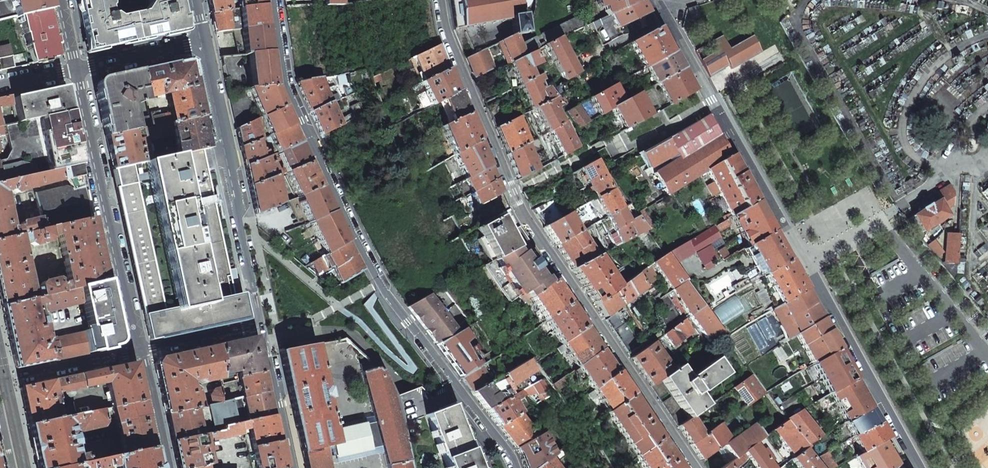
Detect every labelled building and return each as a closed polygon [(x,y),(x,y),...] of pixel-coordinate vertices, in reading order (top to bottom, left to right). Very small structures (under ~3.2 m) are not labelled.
[(0,2),(0,20),(20,16),(48,10),(45,0),(10,0),(0,2)] [(87,52),(185,31),(178,0),(76,0),(87,52)] [(209,3),(211,13),(222,11),(231,10),(229,0),(209,0),(209,3)] [(241,8),(266,5),(266,0),(240,0),(241,8)] [(454,28),(462,27),(473,26),(473,27),(475,27),(474,25),(482,24),(483,25),(485,25),(484,23),(492,22),(493,23),(495,23),(494,22),(502,20),(503,22),(505,21),(504,20),(512,19),(514,35),(528,33),(523,9),(527,7),(529,3),(530,1),(530,0),(450,0),(454,28)] [(607,15),(613,13),(640,0),(602,0),(607,15)] [(650,12),(642,0),(640,0),(613,13),(614,15),(612,16),(616,24),(617,24),(618,26),(646,14),(650,12)] [(266,5),(241,8),(243,28),(269,25),(267,12),(266,5)] [(700,16),(697,6),(688,9),(691,19),(700,16)] [(222,11),(211,13),(214,23),(216,32),(240,29),(243,28),(241,8),(231,10),(222,11)] [(48,10),(20,16),(25,34),(33,63),(53,59),(57,53),(52,31),(48,10)] [(534,37),(520,45),(526,55),(533,51),(545,45),(560,38),(585,26),(581,15),(541,35),(544,42),(538,45),(534,37)] [(595,29),(602,25),(600,19),(592,23),(595,29)] [(245,48),(220,51),(221,57),(250,54),(273,51),(271,38),(269,25),(243,28),(245,48)] [(658,27),(630,43),(645,68),(646,67),(673,52),(666,39),(658,27)] [(240,29),(216,32),(217,40),(241,36),(240,29)] [(514,35),(500,42),(511,64),(526,55),(520,45),(514,35)] [(715,53),(700,61),(709,78),(724,70),(724,69),(722,66),(727,64),(729,66),(731,70),(761,53),(752,36),(729,49),(722,36),(709,43),(715,53)] [(545,45),(555,63),(569,56),(569,55),(560,38),(545,45)] [(440,45),(414,57),(423,78),(425,81),(450,68),(445,55),(440,45)] [(14,68),(10,46),(0,48),(0,71),(14,68)] [(479,52),(467,59),(474,76),(475,78),(494,69),(485,49),(484,50),(479,52)] [(273,51),(250,54),(252,72),(254,88),(278,85),(276,76),(273,51)] [(526,55),(511,64),(520,85),(535,77),(531,68),(541,63),(533,51),(526,55)] [(673,52),(646,67),(656,84),(658,83),(683,69),(682,66),(673,52)] [(579,73),(569,55),(569,56),(555,63),(565,81),(579,73)] [(410,59),(419,80),(423,78),(414,57),(410,59)] [(186,61),(138,72),(144,99),(166,94),(171,114),(167,114),(167,111),(160,113),(159,111),(148,113),(149,116),(151,127),(203,116),(192,65),(186,61)] [(373,66),(368,69),(368,70),(371,78),(377,75),(373,66)] [(450,68),(425,81),(422,83),(426,91),(431,102),(433,105),(444,99),(459,91),(455,80),(450,68)] [(632,81),(642,76),(641,74),(645,72),(643,69),(629,77),(632,81)] [(683,69),(658,83),(670,105),(696,91),(694,88),(683,69)] [(97,92),(96,92),(106,137),(147,128),(151,127),(149,116),(133,120),(130,106),(126,104),(127,102),(131,104),(135,103),(135,105),(138,104),(137,103),(145,101),(144,99),(138,72),(104,79),(105,80),(102,81),(97,88),(97,92)] [(346,74),(337,75),(338,86),(347,84),(346,74)] [(377,75),(371,78),(373,84),(381,80),(379,74),(377,75)] [(490,74),(476,81),(484,99),(498,92),(490,74)] [(520,85),(532,110),(535,108),(556,97),(549,87),(541,91),(538,83),(544,80),(541,74),(535,77),(520,85)] [(297,82),(297,83),(305,100),(311,112),(333,102),(342,98),(339,93),(330,96),(323,78),(297,82)] [(613,108),(625,102),(615,84),(591,98),(600,115),(613,108)] [(254,88),(250,89),(262,116),(286,105),(279,89),(278,85),(254,88)] [(13,95),(12,95),(15,109),(18,122),(69,112),(66,96),(56,89),(14,98),(13,95)] [(259,118),(248,92),(244,93),(243,90),(229,92),(233,110),(237,128),(257,119),(259,118)] [(416,96),(420,104),(422,107),(431,102),(426,91),(416,96)] [(459,91),(444,99),(451,117),(446,119),(448,124),(469,114),(462,98),(459,91)] [(625,102),(613,108),(625,130),(652,115),(640,93),(625,102)] [(0,97),(0,107),(11,105),(12,109),(15,109),(12,95),(0,97)] [(556,97),(535,108),(548,132),(550,131),(562,124),(554,110),(561,106),(556,97)] [(333,102),(311,112),(321,134),(353,119),(351,113),(340,119),(333,102)] [(502,102),(488,108),(496,127),(510,120),(502,102)] [(286,105),(262,116),(270,135),(295,124),(286,105)] [(564,113),(569,120),(575,129),(589,121),(577,105),(564,113)] [(369,111),(366,112),(370,121),(374,119),(369,111)] [(81,165),(75,138),(69,112),(18,122),(0,126),(0,129),(1,136),(7,135),(9,149),(5,159),(0,160),(0,183),(81,165)] [(448,124),(441,128),(454,156),(480,140),(474,126),(469,114),(448,124)] [(151,127),(147,128),(150,141),(150,140),(174,135),(178,155),(202,150),(210,149),(207,132),(203,116),(151,127)] [(530,142),(519,116),(510,120),(496,127),(502,141),(507,154),(529,143),(530,142)] [(709,116),(700,121),(703,126),(712,121),(709,116)] [(257,119),(237,128),(239,138),(241,147),(262,138),(257,119)] [(671,163),(719,134),(712,121),(703,126),(700,121),(686,129),(692,139),(673,149),(675,153),(668,158),(671,163)] [(562,124),(550,131),(563,155),(578,147),(565,122),(562,124)] [(270,135),(267,136),(270,144),(274,142),(279,153),(303,143),(295,124),(270,135)] [(147,128),(106,137),(109,153),(113,170),(147,162),(146,157),(148,157),(147,154),(145,154),(143,143),(150,142),(150,141),(147,128)] [(649,169),(668,158),(675,153),(673,149),(692,139),(686,129),(668,140),(667,139),(640,154),(649,169)] [(719,134),(671,163),(654,173),(667,196),(707,171),(732,156),(719,134)] [(262,138),(241,147),(243,157),(245,166),(270,156),(266,148),(270,147),(268,144),(270,144),(267,136),(262,138)] [(480,140),(454,156),(467,179),(491,166),(486,154),(480,140)] [(312,162),(303,143),(279,153),(280,156),(287,171),(312,162)] [(529,143),(507,154),(518,176),(519,180),(540,168),(529,143)] [(178,155),(210,302),(230,297),(226,277),(229,276),(209,187),(202,150),(178,155)] [(147,162),(179,308),(210,302),(178,155),(147,162)] [(270,156),(245,166),(247,176),(249,187),(277,176),(281,174),(283,173),(287,171),(280,156),(275,158),(273,155),(270,156)] [(732,156),(707,171),(732,216),(757,201),(758,200),(744,175),(733,155),(732,156)] [(597,160),(582,169),(597,198),(613,189),(597,160)] [(179,308),(147,162),(113,170),(113,171),(115,171),(119,188),(117,188),(145,316),(150,340),(247,319),(242,294),(230,297),(210,302),(179,308)] [(312,162),(287,171),(298,196),(323,186),(312,162)] [(93,219),(84,177),(81,165),(0,183),(0,240),(93,219)] [(467,179),(466,180),(473,192),(497,179),(493,170),(491,166),(467,179)] [(277,176),(249,187),(252,201),(255,215),(290,200),(296,197),(289,181),(279,183),(277,176)] [(497,179),(473,192),(479,205),(486,202),(503,192),(500,186),(497,179)] [(943,197),(930,205),(930,204),(922,209),(922,210),(904,221),(916,235),(950,215),(945,207),(947,205),(949,208),(954,205),(955,193),(950,185),(939,192),(943,197)] [(323,186),(298,196),(310,221),(335,211),(323,186)] [(613,189),(597,198),(607,216),(623,208),(628,205),(622,197),(618,199),(613,189)] [(464,197),(461,199),(462,201),(461,205),(465,213),(471,210),(465,197),(464,197)] [(544,203),(532,210),(534,213),(535,213),(534,212),(540,209),(541,211),(536,214),(545,228),(563,217),(552,200),(545,204),(544,203)] [(757,201),(732,216),(733,219),(740,232),(738,233),(739,235),(741,234),(748,246),(750,246),(774,231),(766,216),(757,201)] [(623,208),(607,216),(617,236),(621,244),(637,235),(646,231),(648,230),(638,216),(629,221),(623,208)] [(335,211),(310,221),(326,254),(349,241),(335,211)] [(642,211),(637,213),(638,216),(648,230),(653,228),(642,211)] [(545,228),(544,228),(553,242),(553,241),(554,242),(580,228),(570,213),(563,217),(545,228)] [(481,225),(477,227),(482,237),(477,239),(489,263),(516,248),(529,241),(519,227),(508,232),(504,225),(499,216),(494,219),(481,225)] [(2,305),(79,287),(106,281),(93,219),(0,240),(0,296),(2,305)] [(726,219),(716,225),(719,232),(730,225),(726,219)] [(716,225),(667,254),(675,264),(710,245),(713,250),(725,243),(721,238),(722,238),(721,236),(719,232),(716,225)] [(582,230),(580,228),(554,242),(555,244),(556,245),(582,230)] [(582,230),(556,245),(557,247),(572,269),(598,255),(582,230)] [(646,231),(637,235),(647,249),(655,243),(646,231)] [(766,275),(790,260),(782,244),(774,231),(750,246),(766,275)] [(959,233),(947,233),(945,263),(942,266),(955,283),(959,233)] [(912,234),(909,237),(916,245),(919,242),(912,234)] [(617,236),(611,240),(615,247),(621,244),(617,236)] [(326,254),(333,267),(341,284),(364,269),(349,241),(326,254)] [(528,259),(525,255),(520,254),(516,248),(489,263),(482,266),(508,303),(519,296),(523,302),(530,297),(550,282),(546,276),(544,278),(537,269),(538,268),(532,260),(530,262),(528,259)] [(729,257),(724,248),(718,252),(723,261),(729,257)] [(667,254),(638,274),(646,286),(657,279),(650,269),(655,266),(671,287),(667,290),(668,293),(673,290),(685,282),(686,281),(667,254)] [(598,255),(572,269),(584,287),(596,305),(614,291),(621,287),(600,255),(598,255)] [(790,260),(766,275),(782,304),(807,289),(807,288),(801,277),(800,277),(798,273),(791,260),(790,260)] [(627,275),(624,278),(627,282),(636,275),(634,273),(628,277),(627,275)] [(627,282),(626,283),(635,296),(647,287),(646,286),(638,274),(636,275),(627,282)] [(766,291),(775,308),(782,304),(766,275),(759,278),(766,291)] [(754,281),(761,293),(766,291),(759,278),(754,281)] [(550,282),(530,297),(546,321),(571,303),(563,291),(555,279),(550,282)] [(106,281),(79,287),(83,303),(89,330),(83,331),(84,332),(88,353),(110,348),(109,347),(114,346),(119,339),(113,310),(106,281)] [(685,282),(673,290),(690,316),(703,307),(685,282)] [(621,287),(614,291),(623,304),(635,296),(626,283),(621,287)] [(79,287),(2,305),(10,340),(16,368),(88,353),(84,332),(77,334),(77,331),(71,332),(72,335),(58,338),(58,337),(48,339),(45,326),(47,325),(50,321),(48,312),(83,303),(79,287)] [(775,308),(772,310),(788,340),(796,335),(823,318),(813,300),(807,289),(782,304),(775,308)] [(614,291),(596,305),(603,315),(604,317),(623,304),(614,291)] [(429,294),(408,305),(424,326),(437,344),(458,332),(447,317),(447,316),(442,309),(441,309),(429,294)] [(571,303),(546,321),(562,343),(586,326),(578,314),(571,303)] [(690,316),(688,318),(690,320),(692,319),(710,343),(723,334),(703,307),(690,316)] [(626,310),(621,313),(628,323),(633,319),(626,310)] [(618,312),(606,320),(628,352),(629,354),(641,345),(618,312)] [(823,318),(796,335),(811,362),(804,364),(800,366),(802,370),(813,364),(840,348),(831,334),(823,318)] [(668,332),(664,335),(673,347),(694,331),(686,319),(668,332)] [(562,343),(556,347),(561,354),(566,350),(577,366),(602,349),(598,344),(586,326),(562,343)] [(458,332),(437,344),(461,378),(482,365),(485,364),(478,352),(480,350),(478,345),(476,346),(466,328),(458,332)] [(257,337),(219,345),(220,375),(238,371),(238,374),(236,375),(237,378),(238,379),(239,378),(243,397),(268,391),(257,337)] [(654,342),(631,357),(633,360),(641,372),(651,386),(673,370),(654,342)] [(159,358),(155,364),(166,414),(199,407),(195,390),(190,386),(190,384),(188,383),(190,379),(191,380),(193,380),(194,380),(195,380),(202,384),(220,380),(220,375),(219,345),(159,358)] [(305,467),(327,467),(326,461),(325,457),(323,451),(334,448),(334,446),(345,443),(342,431),(342,430),(334,431),(334,433),(333,429),(332,426),(334,426),(333,424),(332,424),(331,421),(333,420),(332,418),(331,418),(326,399),(329,398),(327,389),(324,390),(320,370),(322,369),(321,368),(320,368),(315,345),(311,346),(280,352),(286,377),(305,467)] [(780,345),(772,350),(780,362),(788,357),(780,345)] [(840,348),(813,364),(828,391),(820,395),(818,391),(811,395),(812,397),(808,399),(811,405),(816,402),(827,395),(830,393),(856,378),(848,364),(847,363),(848,363),(840,349),(840,348)] [(602,349),(577,366),(581,372),(593,389),(618,372),(609,359),(602,349)] [(503,401),(498,391),(508,385),(506,382),(509,381),(512,386),(540,369),(533,358),(512,370),(507,373),(499,378),(473,393),(481,403),(493,419),(498,426),(520,413),(513,403),(525,396),(521,391),(516,393),(503,401)] [(673,370),(651,386),(659,398),(670,391),(673,397),(663,404),(678,426),(692,417),(709,406),(700,393),(728,374),(717,358),(689,377),(681,365),(674,370),(673,370)] [(360,364),(375,420),(376,423),(382,445),(383,449),(388,467),(412,467),(399,403),(396,396),(382,369),(380,370),(370,361),(360,364)] [(507,361),(501,364),(507,373),(512,370),(507,361)] [(136,363),(81,375),(84,388),(106,383),(111,408),(144,401),(136,363)] [(482,365),(461,378),(468,386),(473,393),(499,378),(497,374),(490,378),(482,365)] [(570,372),(551,385),(555,391),(574,377),(570,372)] [(618,372),(593,389),(598,396),(609,412),(633,395),(625,383),(618,372)] [(84,388),(81,375),(55,380),(63,418),(76,415),(70,390),(84,388)] [(765,392),(753,375),(748,379),(761,395),(765,392)] [(856,378),(830,393),(846,422),(872,407),(864,392),(856,378)] [(551,395),(542,379),(532,385),(538,395),(542,394),(544,399),(551,395)] [(748,379),(733,389),(746,405),(761,395),(748,379)] [(28,425),(63,418),(55,380),(20,388),(25,409),(28,425)] [(508,385),(498,391),(503,401),(516,393),(512,386),(509,381),(506,382),(508,385)] [(220,388),(213,390),(212,391),(210,394),(209,396),(211,402),(208,403),(208,405),(221,402),(220,388)] [(412,467),(445,467),(425,415),(452,405),(440,388),(434,393),(435,395),(430,397),(428,398),(418,388),(396,396),(399,403),(412,467)] [(593,389),(588,393),(592,400),(598,396),(593,389)] [(268,391),(243,397),(249,422),(274,416),(271,404),(268,391)] [(609,412),(607,413),(637,457),(662,438),(653,425),(633,395),(609,412)] [(520,413),(534,405),(525,396),(513,403),(520,413)] [(208,405),(199,407),(166,414),(169,428),(172,441),(203,436),(221,432),(221,428),(240,424),(249,422),(243,397),(221,402),(208,405)] [(123,455),(154,448),(149,425),(144,401),(111,408),(109,408),(110,411),(112,410),(119,436),(118,437),(118,440),(120,439),(123,455)] [(425,415),(445,467),(476,467),(461,428),(452,405),(425,415)] [(872,407),(846,422),(853,437),(880,422),(874,411),(872,407)] [(28,425),(34,452),(38,467),(63,467),(105,459),(115,457),(112,443),(107,440),(84,445),(81,450),(82,455),(76,456),(74,446),(75,446),(72,436),(70,426),(76,425),(77,429),(81,432),(104,427),(107,423),(106,419),(109,418),(108,412),(110,411),(109,408),(76,415),(63,418),(28,425)] [(733,459),(764,437),(773,430),(786,420),(786,419),(778,409),(731,440),(720,424),(704,435),(691,445),(700,458),(702,461),(724,445),(733,459)] [(801,410),(786,419),(786,420),(806,445),(821,437),(801,410)] [(601,411),(582,424),(585,429),(605,415),(601,411)] [(520,413),(498,426),(508,439),(516,449),(538,436),(520,413)] [(253,448),(279,441),(276,429),(274,416),(249,422),(240,424),(241,432),(249,431),(253,448)] [(692,417),(678,426),(688,441),(691,445),(704,435),(692,417)] [(342,431),(376,423),(375,420),(333,429),(334,433),(334,431),(342,430),(342,431)] [(786,420),(773,430),(794,458),(806,449),(808,448),(806,445),(786,420)] [(880,422),(853,437),(862,452),(884,441),(889,438),(887,434),(880,422)] [(334,448),(335,456),(382,445),(376,423),(342,431),(345,443),(334,446),(334,448)] [(203,436),(204,441),(241,434),(241,432),(240,424),(221,428),(221,432),(203,436)] [(461,428),(476,467),(494,467),(490,459),(486,453),(481,445),(476,447),(467,425),(461,428)] [(516,449),(520,454),(524,466),(525,467),(535,467),(551,457),(564,447),(567,445),(554,427),(549,430),(557,441),(551,445),(548,439),(547,437),(544,433),(538,436),(516,449)] [(203,436),(172,441),(175,456),(178,467),(195,467),(206,466),(210,465),(207,452),(206,447),(204,441),(203,436)] [(729,466),(734,463),(736,466),(740,463),(742,466),(749,459),(750,460),(756,467),(778,467),(777,466),(782,462),(764,437),(733,459),(722,467),(730,467),(729,466)] [(637,457),(644,467),(682,467),(674,456),(662,438),(637,457)] [(253,448),(257,467),(285,467),(282,455),(279,441),(253,448)] [(856,456),(863,467),(893,467),(897,464),(884,441),(862,452),(856,456)] [(336,459),(383,449),(382,445),(335,456),(336,459)] [(556,463),(569,455),(564,447),(551,457),(556,463)] [(116,467),(157,467),(154,448),(123,455),(115,457),(105,459),(107,467),(110,467),(115,467),(116,467)] [(792,460),(798,467),(821,467),(806,449),(794,458),(792,460)] [(816,458),(824,467),(834,467),(837,466),(828,451),(816,458)] [(556,463),(551,457),(535,467),(559,467),(556,463)] [(63,467),(107,467),(105,459),(63,467)] [(742,466),(740,467),(741,467),(748,467),(750,466),(747,463),(750,460),(749,459),(742,466)]
